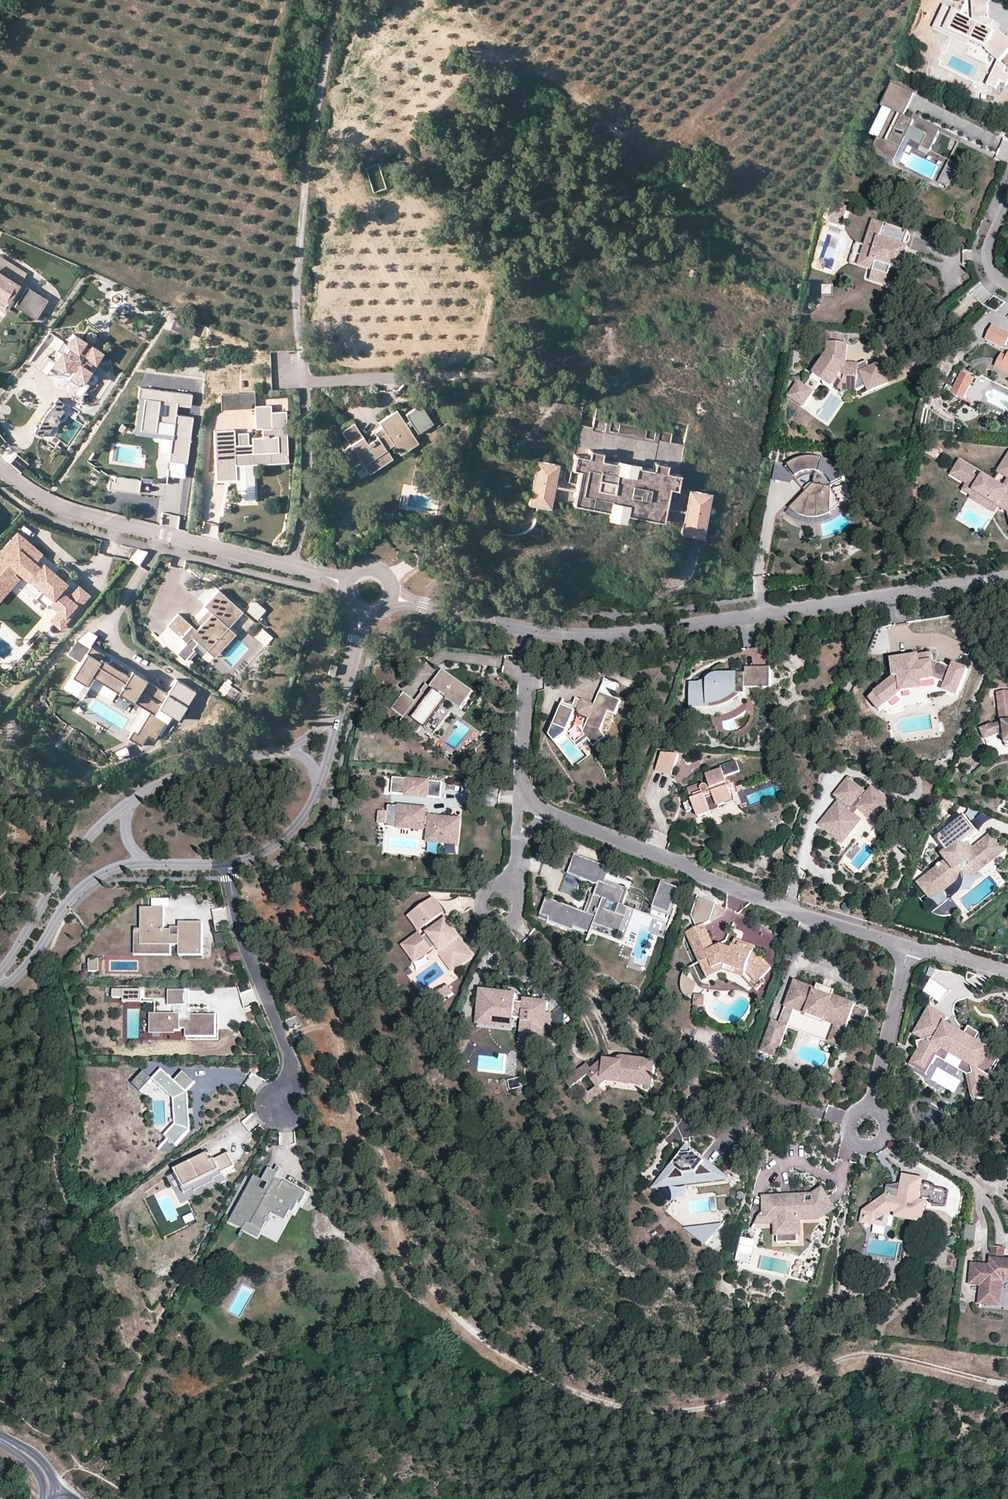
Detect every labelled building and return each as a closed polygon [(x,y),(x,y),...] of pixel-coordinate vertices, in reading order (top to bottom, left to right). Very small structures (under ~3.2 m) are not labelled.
[(950,37),(961,43),(965,36),(970,36),(972,40),(987,48),(986,50),(1000,62),(1007,52),(1007,39),(998,30),(990,26),(982,22),(982,20),(989,19),(989,14),(989,8),(973,9),(974,23),(957,24),(950,37)] [(1000,81),(1004,73),(996,69),(989,86),(996,89),(997,88),(991,85),(991,83),(993,78),(1000,81)] [(997,88),(1000,81),(993,78),(991,83),(991,85),(997,88)] [(898,114),(884,142),(880,140),(873,153),(895,164),(902,151),(907,140),(912,143),(931,152),(940,133),(917,121),(916,122),(905,116),(916,94),(893,83),(882,106),(893,112),(898,114)] [(893,112),(880,140),(884,142),(898,114),(893,112)] [(906,154),(912,143),(907,140),(902,151),(906,154)] [(963,167),(951,160),(940,182),(948,187),(952,182),(960,172),(963,167)] [(848,208),(830,202),(824,220),(842,226),(848,208)] [(905,261),(908,253),(903,251),(905,247),(909,232),(873,221),(862,258),(877,262),(875,272),(873,277),(888,282),(893,267),(903,270),(905,261)] [(861,255),(863,244),(856,243),(855,254),(861,255)] [(964,261),(973,259),(971,249),(962,251),(964,261)] [(875,272),(877,262),(862,258),(859,267),(875,272)] [(823,261),(816,259),(814,266),(821,268),(823,261)] [(19,284),(25,276),(0,261),(0,272),(19,284)] [(48,300),(26,287),(21,295),(15,291),(19,284),(0,272),(0,305),(5,308),(12,296),(18,300),(14,306),(35,320),(48,300)] [(888,282),(873,277),(871,283),(887,287),(888,282)] [(832,287),(822,287),(823,296),(832,295),(832,287)] [(170,328),(190,337),(194,328),(174,319),(170,328)] [(1006,346),(1007,342),(1007,332),(993,325),(986,339),(1007,350),(1007,346),(1006,346)] [(86,336),(87,340),(90,342),(94,341),(96,338),(95,334),(92,332),(88,333),(86,336)] [(94,362),(101,353),(91,346),(89,348),(82,343),(84,341),(73,334),(66,343),(63,341),(57,349),(60,352),(54,361),(48,357),(39,370),(47,375),(54,375),(56,376),(61,378),(65,380),(68,384),(72,390),(72,393),(79,397),(88,385),(82,381),(88,371),(92,374),(98,365),(94,362)] [(827,343),(826,355),(815,371),(825,377),(823,380),(832,386),(834,384),(841,389),(856,390),(866,385),(868,391),(887,382),(883,371),(879,363),(869,367),(866,361),(860,363),(852,367),(845,366),(845,363),(847,344),(827,343)] [(1007,357),(1001,354),(996,364),(1007,370),(1007,365),(1004,363),(1007,357)] [(825,377),(815,371),(814,374),(823,380),(825,377)] [(964,400),(975,378),(961,372),(950,394),(964,400)] [(796,401),(806,387),(799,382),(789,396),(796,401)] [(191,405),(192,394),(139,387),(138,398),(139,398),(144,398),(139,430),(155,432),(157,420),(163,421),(163,422),(173,423),(172,434),(171,439),(168,461),(187,463),(193,417),(176,415),(177,406),(178,403),(191,405)] [(813,392),(806,387),(796,401),(803,407),(813,392)] [(221,409),(255,408),(255,406),(255,392),(221,394),(221,409)] [(42,434),(44,429),(49,431),(53,424),(57,424),(59,420),(58,416),(64,410),(60,407),(64,403),(58,397),(54,401),(56,403),(46,414),(39,426),(37,425),(34,430),(42,434)] [(139,430),(144,398),(139,398),(134,434),(171,439),(172,434),(155,432),(139,430)] [(255,406),(255,408),(256,429),(263,428),(263,436),(252,437),(252,444),(248,444),(248,432),(238,433),(239,444),(234,444),(234,429),(214,430),(216,480),(235,479),(235,464),(288,462),(287,411),(271,412),(271,405),(255,406)] [(407,425),(398,412),(380,424),(384,429),(386,433),(379,438),(378,437),(368,443),(356,424),(343,433),(351,446),(344,451),(355,468),(363,463),(364,465),(387,450),(394,445),(401,455),(419,443),(410,429),(414,426),(419,434),(433,425),(420,406),(407,415),(411,422),(407,425)] [(611,504),(612,497),(628,500),(627,507),(664,514),(663,521),(683,525),(681,533),(703,538),(711,494),(690,490),(689,491),(677,488),(685,446),(671,443),(673,434),(595,419),(594,428),(580,425),(572,468),(559,466),(559,465),(538,460),(528,504),(550,508),(552,500),(572,503),(574,497),(611,504)] [(376,434),(378,437),(379,438),(386,433),(384,429),(376,434)] [(387,450),(364,465),(366,468),(369,472),(392,457),(387,450)] [(792,463),(785,468),(794,478),(798,475),(804,472),(811,472),(816,472),(815,484),(789,507),(793,510),(797,513),(803,516),(810,518),(817,518),(824,516),(831,514),(837,509),(841,504),(849,506),(851,497),(850,490),(848,482),(844,475),(839,469),(826,461),(817,458),(808,458),(799,459),(792,463)] [(1005,488),(985,476),(982,479),(975,475),(977,471),(961,461),(955,471),(966,478),(963,482),(968,485),(964,492),(972,497),(974,494),(999,509),(1007,514),(1007,490),(1005,488)] [(363,463),(355,468),(358,473),(366,468),(364,465),(363,463)] [(253,464),(235,464),(235,479),(236,502),(255,502),(253,464)] [(791,481),(794,478),(785,468),(774,465),(772,479),(788,482),(791,481)] [(966,478),(955,471),(952,475),(963,482),(966,478)] [(136,493),(138,479),(115,476),(114,481),(109,480),(108,489),(136,493)] [(999,509),(974,494),(972,497),(971,499),(996,514),(999,509)] [(663,521),(664,514),(627,507),(628,500),(612,497),(611,504),(574,497),(572,503),(663,521)] [(17,532),(0,552),(0,594),(16,576),(13,574),(16,571),(28,581),(29,579),(42,590),(52,599),(49,603),(58,611),(65,617),(76,604),(68,597),(60,590),(65,583),(62,580),(65,576),(57,569),(54,573),(43,564),(39,568),(34,563),(42,554),(17,532)] [(137,547),(130,560),(146,569),(153,556),(137,547)] [(60,566),(57,569),(65,576),(69,573),(60,566)] [(16,576),(0,594),(0,600),(19,579),(16,576)] [(78,586),(68,597),(76,604),(79,606),(89,595),(78,586)] [(242,611),(218,589),(203,605),(208,609),(212,613),(201,625),(196,630),(178,613),(168,625),(186,642),(191,636),(198,641),(207,650),(229,626),(242,611)] [(45,607),(49,603),(52,599),(42,590),(35,598),(45,607)] [(265,609),(255,601),(248,611),(257,618),(265,609)] [(72,608),(65,617),(58,611),(50,620),(60,628),(68,619),(75,611),(72,608)] [(201,625),(212,613),(208,609),(197,621),(201,625)] [(176,652),(186,642),(168,625),(157,637),(175,654),(176,652)] [(229,626),(207,650),(214,657),(237,633),(229,626)] [(263,627),(253,638),(264,647),(273,636),(263,627)] [(198,641),(191,636),(186,642),(176,652),(184,659),(193,649),(192,648),(198,641)] [(80,661),(89,648),(77,640),(68,653),(80,661)] [(158,708),(167,693),(166,692),(130,670),(127,674),(120,669),(122,666),(110,658),(107,662),(100,658),(103,653),(90,646),(89,648),(80,661),(72,675),(84,683),(88,676),(92,678),(149,714),(137,734),(131,731),(126,739),(140,748),(147,737),(154,741),(164,723),(153,716),(158,708)] [(761,661),(758,648),(749,650),(752,663),(761,661)] [(958,697),(968,670),(955,665),(953,670),(933,662),(932,654),(921,656),(907,658),(909,666),(893,668),(895,678),(869,698),(880,711),(885,707),(888,709),(889,710),(892,710),(897,709),(891,702),(902,693),(917,691),(919,703),(922,702),(924,700),(924,695),(944,692),(958,697)] [(907,658),(892,660),(893,668),(909,666),(907,658)] [(736,694),(746,694),(746,688),(771,688),(771,668),(756,668),(746,668),(746,674),(727,674),(728,679),(723,679),(722,678),(718,676),(716,676),(713,677),(710,681),(701,683),(698,685),(692,685),(692,706),(709,706),(709,704),(714,704),(724,701),(730,698),(736,694)] [(461,710),(474,692),(443,670),(431,687),(436,691),(430,698),(424,693),(418,701),(406,692),(393,710),(405,718),(403,722),(411,728),(416,722),(423,727),(427,730),(443,707),(448,700),(461,710)] [(84,683),(72,675),(65,687),(81,697),(92,678),(88,676),(84,683)] [(175,678),(166,692),(167,693),(158,708),(171,715),(177,719),(195,690),(175,678)] [(223,696),(225,694),(231,686),(232,685),(225,679),(216,690),(223,696)] [(237,691),(231,686),(225,694),(231,699),(237,691)] [(997,692),(998,706),(1007,705),(1007,690),(997,692)] [(919,703),(917,691),(902,693),(891,702),(897,709),(899,708),(904,706),(919,703)] [(596,705),(582,700),(580,705),(575,703),(574,707),(564,703),(550,737),(556,744),(568,735),(568,734),(576,713),(590,718),(584,733),(586,737),(588,740),(594,747),(607,738),(601,731),(609,712),(616,715),(621,700),(601,692),(596,705)] [(714,704),(709,704),(709,706),(709,711),(713,710),(717,710),(721,709),(727,707),(731,706),(737,702),(741,700),(742,698),(746,694),(736,694),(730,698),(724,701),(714,704)] [(998,706),(1000,723),(994,726),(998,734),(1005,733),(1006,747),(1007,747),(1007,705),(998,706)] [(451,713),(443,707),(427,730),(435,736),(451,713)] [(171,715),(158,708),(153,716),(164,723),(165,724),(171,715)] [(416,722),(411,728),(419,733),(423,727),(416,722)] [(994,726),(993,723),(980,729),(985,740),(998,734),(994,726)] [(588,740),(586,737),(576,745),(578,748),(588,740)] [(114,750),(117,759),(129,755),(126,746),(114,750)] [(679,755),(662,753),(656,769),(671,775),(679,755)] [(698,817),(712,812),(710,809),(705,795),(713,792),(718,806),(727,802),(726,800),(733,797),(730,787),(732,786),(731,782),(728,783),(723,770),(707,776),(712,789),(709,790),(709,788),(709,787),(707,785),(705,784),(704,785),(702,786),(701,785),(688,790),(691,797),(694,796),(696,799),(690,801),(688,802),(691,811),(695,809),(698,817)] [(406,794),(407,779),(395,777),(393,793),(406,794)] [(428,780),(407,779),(406,794),(427,796),(428,780)] [(443,782),(428,780),(427,796),(442,797),(443,782)] [(827,818),(820,826),(838,840),(843,833),(848,837),(861,821),(854,816),(859,810),(876,823),(891,804),(872,789),(865,797),(862,795),(864,792),(848,780),(836,796),(847,805),(845,808),(844,807),(838,814),(833,810),(827,818)] [(713,792),(705,795),(710,809),(718,806),(713,792)] [(838,814),(844,807),(839,803),(833,810),(838,814)] [(460,819),(451,818),(425,815),(426,808),(388,804),(387,811),(380,810),(379,822),(386,823),(386,825),(424,829),(424,828),(428,828),(427,841),(449,843),(458,844),(460,819)] [(995,858),(1004,852),(997,843),(991,836),(970,853),(963,845),(977,834),(964,818),(936,840),(947,853),(944,855),(948,860),(919,883),(927,893),(939,884),(941,887),(961,870),(967,877),(993,856),(995,858)] [(843,833),(838,840),(843,844),(848,837),(843,833)] [(575,928),(591,934),(592,933),(595,925),(620,934),(626,919),(604,911),(608,901),(619,905),(624,891),(606,884),(607,880),(611,869),(576,855),(569,874),(599,885),(595,896),(594,898),(597,899),(595,904),(592,903),(588,914),(584,912),(547,898),(541,915),(550,918),(549,922),(574,931),(575,928)] [(939,884),(927,893),(934,901),(962,878),(966,883),(996,859),(995,858),(993,856),(967,877),(961,870),(941,887),(939,884)] [(606,884),(624,891),(619,905),(622,906),(629,889),(607,880),(606,884)] [(680,889),(663,883),(650,917),(667,923),(680,889)] [(584,912),(588,914),(592,903),(595,904),(597,899),(594,898),(595,896),(591,894),(584,912)] [(710,922),(717,903),(698,896),(692,915),(697,928),(705,924),(710,922)] [(439,952),(453,970),(472,956),(456,935),(450,939),(450,938),(451,935),(451,933),(450,930),(446,928),(443,929),(441,925),(448,920),(441,909),(433,898),(409,916),(420,931),(427,926),(431,932),(424,938),(421,934),(404,946),(413,957),(421,952),(428,953),(438,946),(442,950),(439,952)] [(170,907),(170,899),(152,899),(152,907),(170,907)] [(165,908),(141,908),(141,929),(141,945),(171,945),(179,945),(179,955),(203,955),(203,922),(191,922),(179,922),(179,927),(179,935),(171,935),(171,929),(164,929),(165,908)] [(214,922),(227,920),(226,908),(213,909),(214,922)] [(620,934),(595,925),(592,933),(625,945),(638,912),(629,909),(626,919),(620,934)] [(697,928),(686,932),(701,964),(710,960),(714,968),(723,964),(734,968),(748,973),(754,979),(757,982),(772,968),(759,956),(753,953),(754,949),(739,944),(738,947),(733,946),(731,949),(722,946),(715,949),(713,950),(705,932),(707,931),(705,924),(697,928)] [(427,926),(420,931),(421,934),(424,938),(431,932),(427,926)] [(171,945),(141,945),(141,929),(135,930),(135,955),(171,955),(171,945)] [(715,949),(707,931),(705,932),(713,950),(715,949)] [(215,933),(216,945),(227,944),(226,933),(215,933)] [(739,944),(754,949),(756,947),(746,943),(735,939),(733,946),(738,947),(739,944)] [(723,964),(714,968),(710,960),(701,964),(706,977),(723,969),(723,964)] [(101,961),(90,961),(90,971),(101,971),(101,961)] [(734,968),(732,972),(745,977),(750,983),(754,979),(748,973),(734,968)] [(697,984),(684,975),(682,979),(682,982),(682,988),(684,992),(687,996),(692,1000),(697,984)] [(796,982),(795,985),(854,1008),(855,1005),(831,996),(822,992),(796,982)] [(454,993),(448,985),(444,987),(451,996),(454,993)] [(850,1018),(854,1008),(795,985),(786,1007),(794,1010),(836,1026),(846,1030),(850,1018)] [(451,996),(444,987),(431,997),(437,1006),(451,996)] [(124,998),(124,1002),(141,1002),(141,990),(124,990),(124,998)] [(187,1006),(188,991),(175,991),(174,1006),(187,1006)] [(510,994),(481,991),(478,1016),(515,1020),(523,1021),(521,1043),(544,1046),(546,1025),(547,1014),(549,1003),(525,1000),(525,1005),(524,1009),(516,1008),(516,1004),(517,995),(510,994)] [(704,1006),(704,996),(695,995),(694,1005),(704,1006)] [(869,1010),(855,1005),(854,1008),(850,1018),(864,1023),(869,1010)] [(794,1010),(786,1007),(779,1024),(788,1027),(794,1010)] [(932,1016),(935,1011),(930,1008),(915,1034),(925,1041),(924,1032),(921,1032),(921,1029),(922,1024),(925,1019),(927,1017),(931,1015),(932,1016)] [(949,1019),(935,1011),(932,1016),(931,1015),(927,1017),(925,1019),(922,1024),(921,1029),(921,1032),(924,1032),(925,1041),(917,1042),(919,1050),(916,1054),(932,1064),(937,1057),(949,1054),(972,1067),(973,1074),(967,1076),(973,1097),(975,1096),(976,1098),(976,1099),(978,1099),(982,1099),(987,1098),(990,1095),(989,1092),(991,1092),(988,1079),(992,1072),(990,1071),(991,1068),(991,1065),(991,1062),(989,1058),(991,1055),(988,1054),(991,1050),(976,1042),(966,1035),(946,1024),(949,1019)] [(176,1031),(155,1031),(156,1014),(151,1014),(150,1034),(176,1035),(176,1031)] [(216,1037),(216,1015),(204,1015),(191,1015),(191,1020),(180,1020),(180,1014),(156,1014),(155,1031),(176,1031),(181,1031),(181,1029),(186,1029),(186,1037),(216,1037)] [(515,1020),(478,1016),(477,1025),(514,1029),(515,1020)] [(788,1027),(779,1024),(773,1022),(762,1052),(776,1057),(788,1027)] [(836,1026),(830,1043),(839,1047),(846,1030),(836,1026)] [(970,1028),(966,1035),(976,1042),(981,1035),(975,1031),(970,1028)] [(471,1040),(461,1035),(453,1049),(463,1055),(471,1040)] [(926,1075),(932,1064),(916,1054),(910,1065),(926,1075)] [(949,1054),(937,1057),(967,1076),(973,1074),(972,1067),(949,1054)] [(990,1071),(992,1072),(999,1060),(991,1055),(989,1058),(991,1062),(991,1065),(991,1068),(990,1071)] [(655,1074),(657,1062),(623,1057),(621,1058),(619,1060),(618,1062),(605,1060),(592,1070),(589,1065),(567,1081),(573,1089),(575,1087),(582,1082),(589,1077),(597,1089),(600,1087),(606,1082),(607,1078),(609,1076),(617,1077),(619,1080),(643,1083),(655,1074)] [(190,1130),(189,1115),(187,1115),(187,1108),(189,1108),(189,1098),(188,1092),(186,1090),(176,1081),(162,1070),(153,1080),(175,1099),(176,1125),(166,1137),(176,1146),(190,1130)] [(142,1092),(153,1080),(145,1072),(133,1085),(142,1092)] [(184,1073),(176,1081),(186,1090),(194,1082),(184,1073)] [(245,1086),(260,1093),(265,1080),(250,1074),(245,1086)] [(653,1089),(655,1074),(643,1083),(619,1080),(617,1077),(609,1076),(607,1078),(606,1082),(653,1089)] [(520,1077),(508,1080),(510,1089),(522,1086),(520,1077)] [(582,1082),(575,1087),(588,1105),(605,1093),(600,1087),(597,1089),(590,1094),(582,1082)] [(687,1148),(682,1154),(685,1156),(691,1155),(693,1152),(687,1148)] [(685,1156),(682,1154),(661,1179),(667,1185),(717,1179),(721,1174),(704,1161),(693,1152),(691,1155),(685,1156)] [(222,1172),(235,1166),(231,1159),(228,1153),(209,1162),(206,1155),(177,1169),(179,1172),(186,1187),(215,1173),(216,1175),(222,1172)] [(276,1178),(281,1168),(278,1167),(275,1172),(270,1169),(264,1179),(261,1186),(269,1191),(276,1178)] [(215,1173),(186,1187),(179,1172),(175,1174),(184,1194),(194,1189),(195,1191),(214,1182),(213,1179),(223,1175),(222,1172),(216,1175),(215,1173)] [(269,1191),(261,1186),(264,1179),(256,1175),(231,1222),(245,1230),(248,1223),(263,1231),(273,1213),(286,1220),(291,1211),(294,1212),(299,1203),(301,1205),(307,1193),(291,1185),(284,1181),(284,1182),(276,1178),(269,1191)] [(912,1180),(904,1179),(902,1185),(901,1192),(888,1189),(886,1196),(863,1211),(872,1225),(891,1212),(892,1206),(897,1207),(896,1213),(904,1215),(903,1216),(913,1218),(913,1217),(923,1219),(926,1202),(921,1201),(924,1182),(912,1180)] [(929,1188),(928,1201),(941,1202),(942,1190),(929,1188)] [(761,1213),(759,1215),(775,1215),(775,1223),(775,1235),(777,1234),(798,1234),(800,1234),(800,1219),(820,1219),(835,1209),(822,1189),(813,1196),(813,1202),(806,1202),(806,1196),(785,1196),(764,1197),(764,1213),(761,1213)] [(861,1223),(872,1225),(863,1211),(861,1223)] [(891,1212),(872,1225),(888,1228),(891,1212)] [(187,1225),(196,1220),(193,1213),(183,1217),(187,1225)] [(922,1223),(923,1219),(913,1217),(913,1218),(903,1216),(904,1215),(896,1213),(895,1218),(922,1223)] [(754,1224),(775,1223),(775,1215),(759,1215),(754,1224)] [(259,1240),(263,1231),(248,1223),(245,1230),(244,1232),(259,1240)] [(721,1227),(705,1228),(713,1236),(721,1227)] [(976,1228),(966,1227),(965,1241),(975,1242),(976,1228)] [(688,1230),(697,1237),(705,1228),(688,1230)] [(713,1236),(705,1228),(697,1237),(706,1244),(713,1236)] [(798,1242),(798,1234),(777,1234),(778,1243),(798,1242)] [(740,1237),(738,1251),(746,1252),(749,1238),(740,1237)] [(991,1247),(991,1258),(1004,1259),(1005,1248),(998,1248),(991,1247)] [(746,1252),(738,1251),(736,1259),(738,1260),(748,1261),(749,1253),(746,1252)] [(1007,1279),(1007,1260),(1004,1259),(991,1258),(990,1265),(990,1269),(981,1268),(982,1265),(972,1264),(970,1283),(981,1284),(980,1302),(999,1304),(1001,1278),(1007,1279)]
